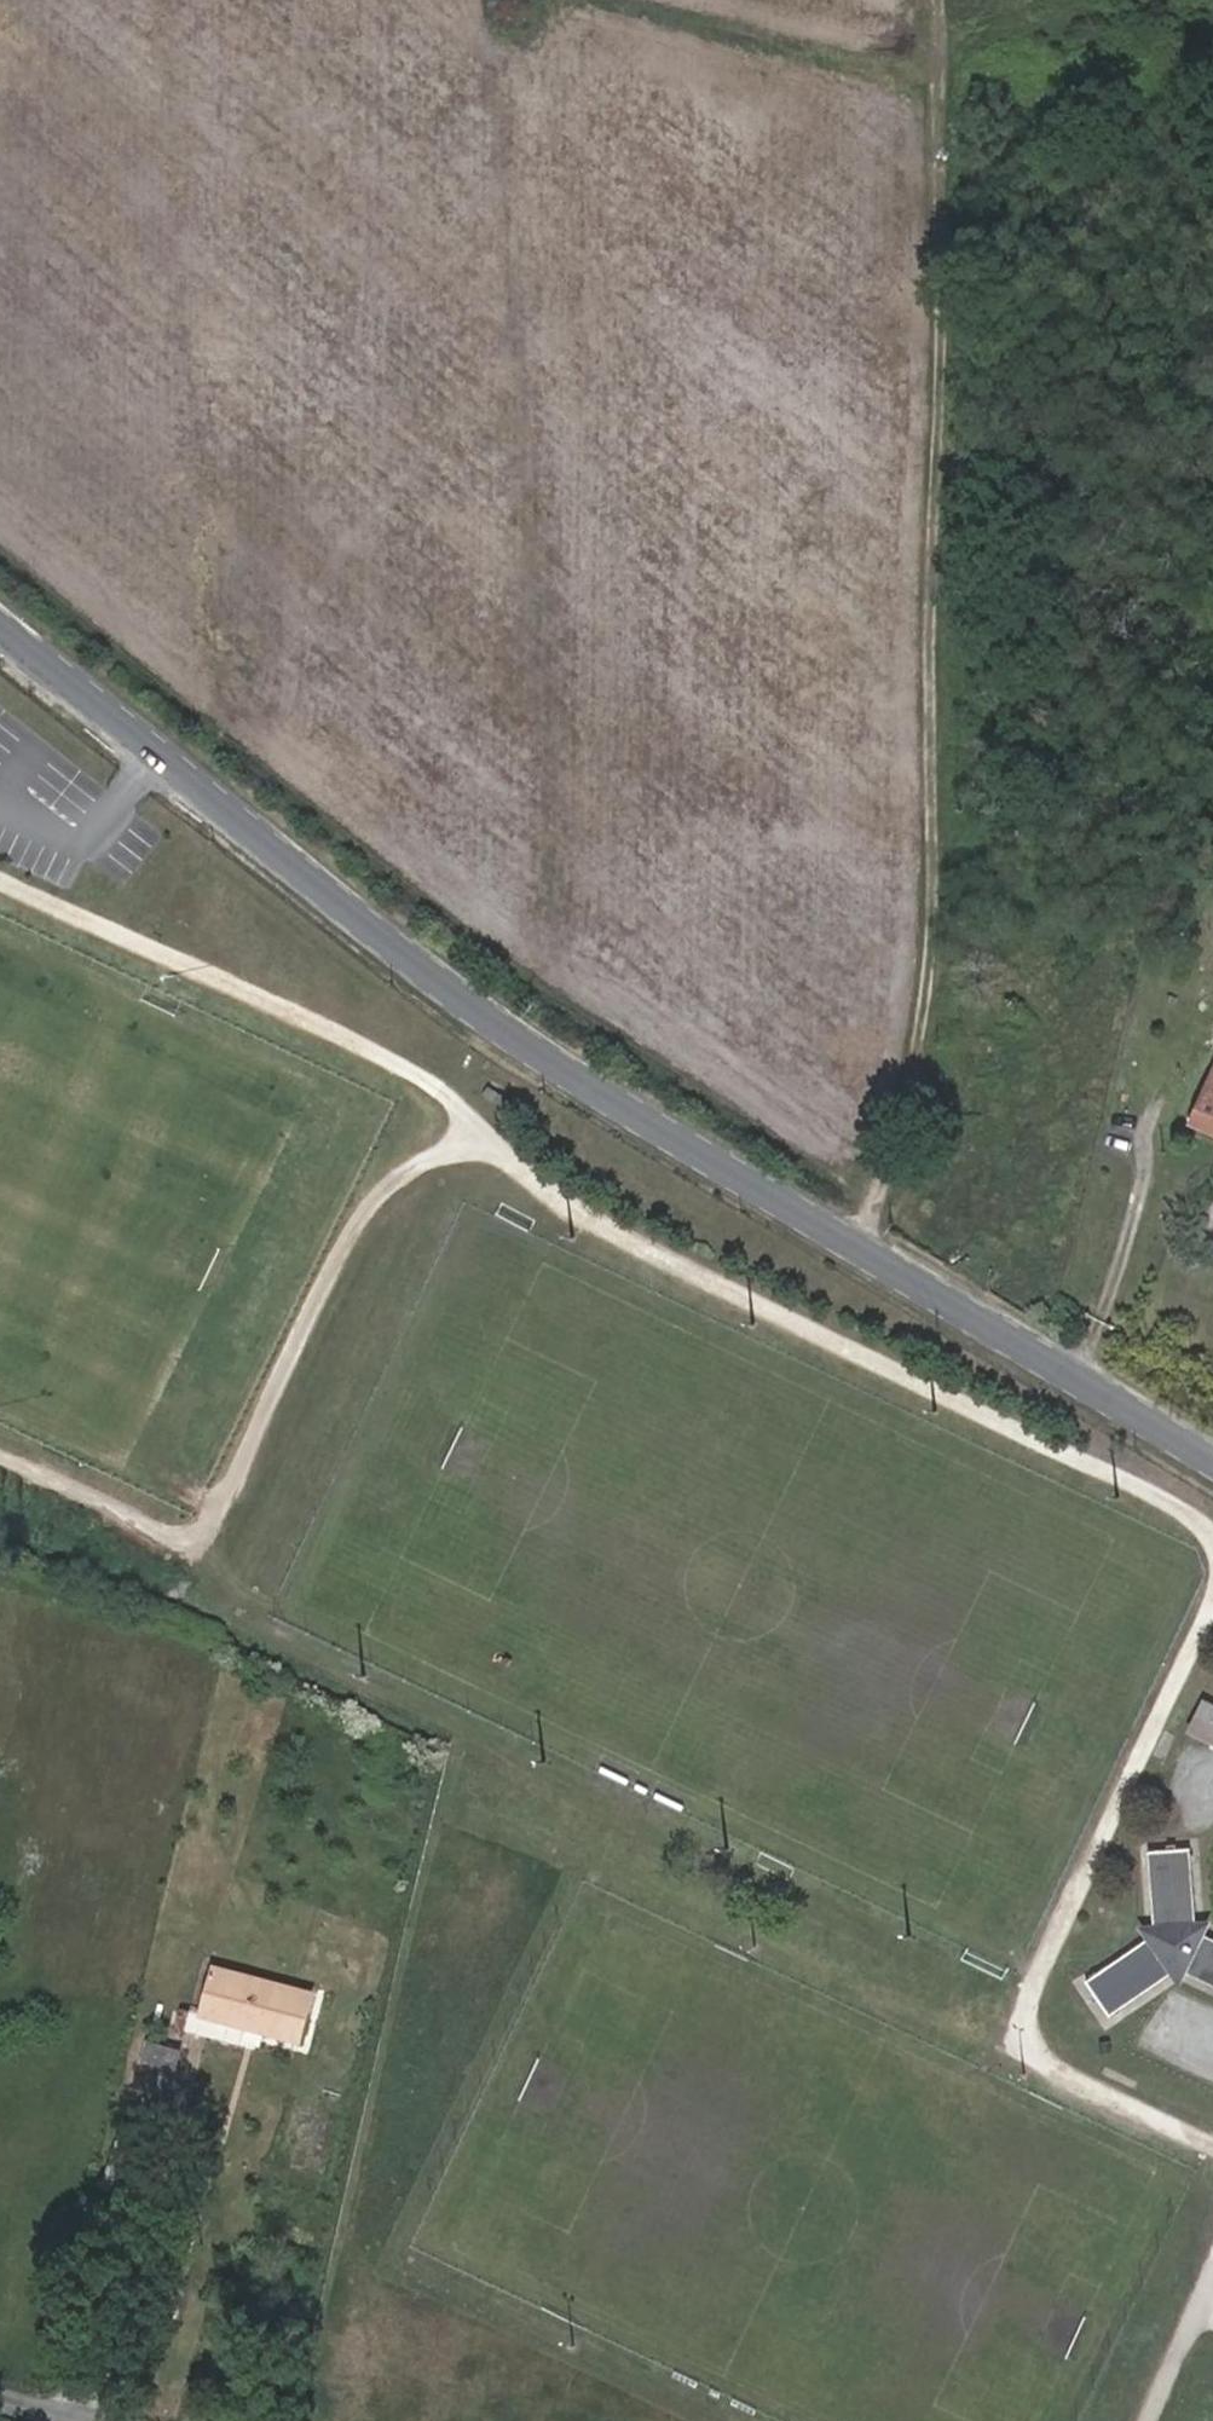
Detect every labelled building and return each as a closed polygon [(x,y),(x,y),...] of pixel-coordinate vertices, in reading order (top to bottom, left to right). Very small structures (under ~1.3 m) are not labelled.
[(1194,1121),(1212,1131),(1212,1080),(1194,1121)] [(1212,1744),(1212,1707),(1207,1703),(1192,1734),(1212,1744)] [(1111,2013),(1177,1969),(1212,1986),(1212,1946),(1194,1937),(1187,1851),(1148,1854),(1154,1940),(1091,1983),(1111,2013)] [(199,2023),(297,2048),(309,2002),(213,1975),(199,2023)] [(137,2113),(164,2118),(177,2048),(150,2043),(137,2113)]
